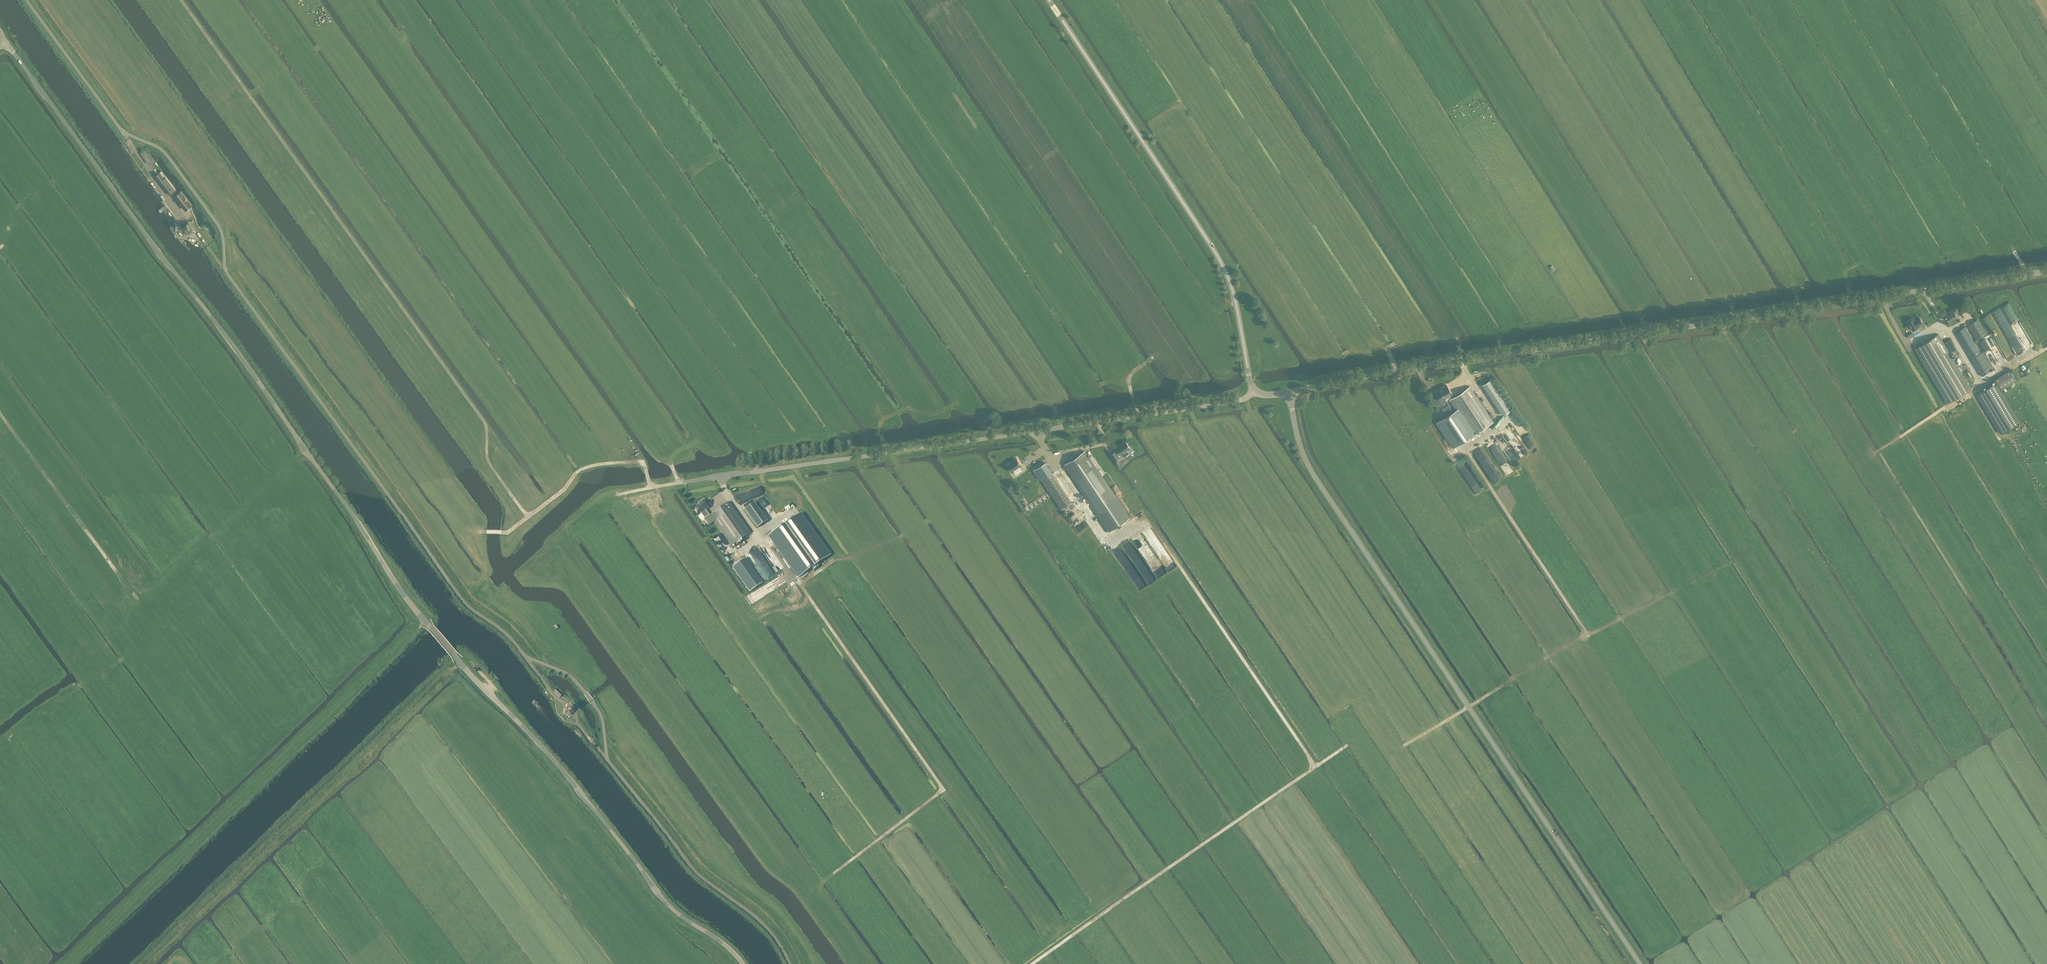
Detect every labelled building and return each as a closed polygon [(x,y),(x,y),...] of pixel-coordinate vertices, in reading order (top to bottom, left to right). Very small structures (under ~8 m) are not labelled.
[(148,163),(151,160),(144,150),(140,153),(148,163)] [(169,194),(176,190),(162,170),(156,175),(169,194)] [(177,198),(181,203),(186,209),(192,205),(181,191),(176,195),(178,197),(177,198)] [(185,231),(191,227),(187,221),(181,225),(185,231)] [(1956,313),(1958,312),(1955,308),(1945,314),(1949,320),(1957,315),(1956,313)] [(1919,317),(1915,320),(1914,317),(1907,321),(1913,330),(1919,326),(1918,325),(1923,322),(1919,317)] [(1968,325),(1977,341),(1988,335),(1978,319),(1968,325)] [(1966,326),(1955,333),(1956,333),(1981,375),(1993,369),(1984,353),(1982,354),(1977,345),(1979,344),(1977,341),(1975,342),(1966,326)] [(1915,348),(1948,402),(1970,389),(1950,354),(1939,334),(1915,348)] [(1493,377),(1483,384),(1503,414),(1513,408),(1493,377)] [(2019,422),(1996,383),(1977,393),(2000,432),(2019,422)] [(1450,399),(1454,396),(1452,393),(1447,384),(1435,392),(1436,393),(1433,396),(1437,403),(1438,402),(1440,406),(1447,401),(1444,398),(1448,395),(1450,399)] [(1454,396),(1450,399),(1457,409),(1437,422),(1454,447),(1493,421),(1470,386),(1454,396)] [(1449,405),(1443,409),(1446,413),(1452,409),(1449,405)] [(1115,451),(1110,454),(1115,460),(1119,457),(1118,456),(1121,453),(1124,457),(1129,453),(1127,450),(1130,447),(1126,441),(1116,448),(1118,451),(1116,452),(1115,451)] [(1085,451),(1065,464),(1109,531),(1129,518),(1085,451)] [(1017,458),(1007,465),(1011,471),(1014,470),(1016,474),(1022,470),(1019,466),(1021,465),(1017,458)] [(1042,479),(1062,509),(1072,502),(1045,462),(1034,470),(1041,480),(1042,479)] [(698,505),(694,508),(699,515),(701,513),(706,510),(709,508),(703,500),(698,505)] [(706,510),(701,513),(705,519),(704,520),(709,526),(714,522),(732,546),(751,533),(730,502),(710,516),(706,510)] [(744,510),(757,528),(767,521),(754,503),(744,510)] [(769,536),(775,545),(798,578),(812,568),(813,571),(818,568),(816,565),(830,556),(800,514),(782,527),(769,536)] [(746,558),(733,568),(750,592),(763,583),(746,558)] [(563,695),(557,689),(554,692),(560,697),(563,695)] [(573,713),(573,710),(571,707),(567,707),(564,709),(564,712),(567,715),(569,716),(570,715),(573,713)]
